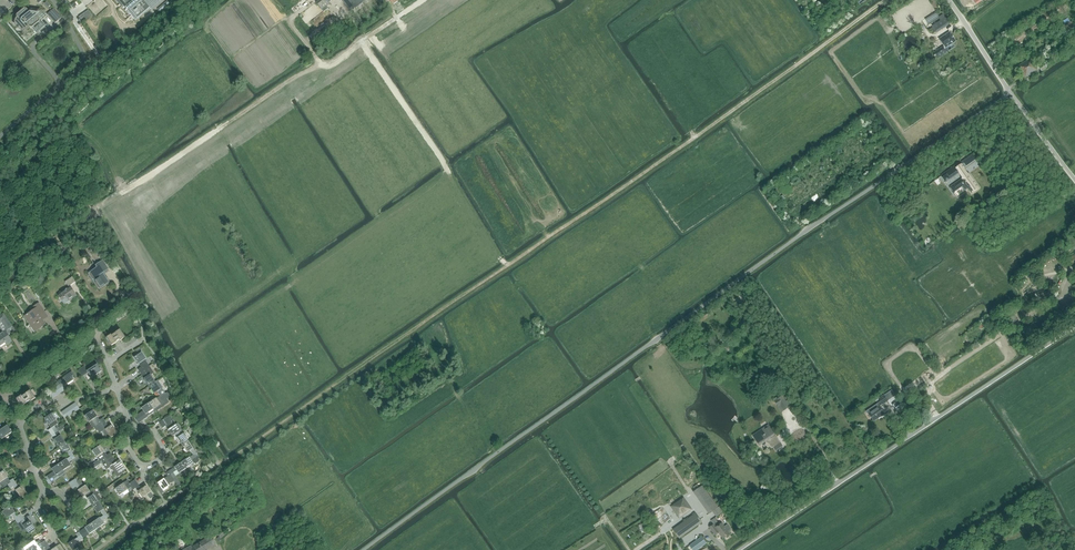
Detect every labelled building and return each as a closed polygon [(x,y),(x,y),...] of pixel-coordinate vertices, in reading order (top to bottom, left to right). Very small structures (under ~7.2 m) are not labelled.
[(61,2),(66,9),(70,6),(66,0),(63,0),(61,2)] [(150,8),(143,0),(119,0),(121,3),(122,4),(123,5),(121,7),(127,14),(129,12),(131,15),(133,17),(134,18),(136,20),(142,15),(144,13),(146,12),(150,8)] [(150,8),(150,9),(161,0),(143,0),(150,8)] [(316,3),(317,4),(323,12),(328,8),(326,6),(329,4),(328,3),(331,1),(330,0),(320,0),(316,3)] [(350,12),(365,0),(341,0),(350,12)] [(167,1),(158,10),(159,11),(159,12),(163,9),(169,4),(169,3),(167,1)] [(19,28),(21,28),(23,28),(25,28),(26,27),(27,25),(31,29),(32,28),(36,32),(38,30),(40,29),(42,27),(44,25),(40,20),(36,15),(39,12),(31,11),(30,12),(25,7),(23,5),(21,7),(14,14),(18,19),(17,21),(17,23),(17,25),(18,26),(19,28)] [(54,22),(55,23),(61,17),(53,8),(47,14),(48,16),(51,18),(52,20),(54,22)] [(88,10),(79,17),(82,22),(83,21),(92,15),(88,10)] [(1071,22),(1065,26),(1072,37),(1074,34),(1074,27),(1071,22)] [(938,23),(933,26),(937,32),(942,29),(938,23)] [(1060,28),(1066,38),(1070,35),(1064,26),(1060,28)] [(946,49),(956,41),(950,32),(940,40),(946,49)] [(943,47),(934,53),(938,58),(946,52),(943,47)] [(1020,69),(1025,78),(1038,70),(1030,58),(1018,65),(1020,68),(1020,69)] [(1046,62),(1044,63),(1039,67),(1042,71),(1047,67),(1046,66),(1048,65),(1046,62)] [(960,162),(941,176),(945,182),(950,179),(949,178),(958,173),(964,168),(960,162)] [(961,180),(950,187),(954,192),(957,196),(964,191),(961,187),(962,187),(965,191),(968,188),(972,193),(979,188),(969,174),(967,174),(964,169),(964,168),(958,173),(961,177),(961,180)] [(61,247),(55,252),(62,261),(65,258),(62,254),(62,252),(64,251),(61,247)] [(90,252),(93,256),(95,256),(98,254),(92,247),(89,249),(90,251),(90,252)] [(89,273),(99,288),(108,282),(103,275),(109,271),(102,261),(96,265),(98,267),(89,273)] [(65,282),(68,287),(76,281),(72,276),(65,282)] [(25,282),(20,285),(23,290),(29,287),(25,282)] [(71,286),(58,295),(64,304),(77,295),(71,286)] [(34,309),(24,316),(31,327),(34,326),(37,330),(46,324),(43,320),(48,316),(39,302),(32,307),(34,309)] [(1048,309),(1040,314),(1043,318),(1046,323),(1053,319),(1049,314),(1050,313),(1048,309)] [(3,313),(0,315),(0,323),(1,322),(7,330),(12,327),(3,313)] [(1007,320),(1010,325),(1018,320),(1015,315),(1007,320)] [(1036,330),(1034,327),(1031,323),(1025,327),(1029,334),(1036,330)] [(115,333),(112,336),(111,335),(106,338),(111,346),(117,342),(116,342),(119,340),(120,341),(125,337),(120,329),(115,333)] [(0,333),(0,346),(5,342),(7,344),(11,341),(4,330),(0,333)] [(138,369),(140,372),(149,366),(147,362),(145,359),(146,359),(142,352),(134,358),(138,364),(139,364),(141,367),(138,369)] [(87,371),(84,366),(78,370),(82,376),(88,372),(92,378),(102,371),(97,364),(87,371)] [(140,372),(144,378),(147,376),(150,374),(151,375),(154,373),(149,366),(140,372)] [(62,375),(63,377),(57,382),(59,384),(63,391),(66,389),(64,386),(67,384),(68,384),(76,378),(70,370),(62,375)] [(144,379),(149,386),(155,382),(151,375),(150,374),(147,376),(144,378),(144,379)] [(154,394),(157,392),(160,396),(161,397),(164,395),(160,389),(155,382),(149,386),(154,394)] [(25,394),(22,396),(17,399),(22,407),(27,403),(30,401),(30,402),(36,398),(30,390),(25,394)] [(156,398),(149,403),(153,409),(161,404),(159,401),(165,397),(164,395),(161,397),(160,396),(157,398),(156,398)] [(776,403),(773,399),(782,412),(793,405),(789,399),(786,401),(782,395),(777,399),(778,401),(776,403)] [(883,405),(888,401),(884,396),(879,399),(881,402),(879,404),(880,406),(882,404),(883,405)] [(141,408),(143,411),(137,415),(141,421),(144,420),(144,419),(148,417),(147,416),(155,411),(153,409),(149,403),(147,404),(145,405),(141,408)] [(869,413),(874,421),(884,414),(879,406),(869,413)] [(96,427),(97,426),(105,421),(103,418),(99,420),(97,417),(98,416),(96,413),(95,412),(93,410),(84,416),(89,422),(91,420),(96,427)] [(49,425),(51,428),(48,430),(50,433),(56,429),(52,422),(56,420),(52,413),(44,418),(49,425)] [(166,426),(168,429),(171,427),(174,425),(171,422),(173,420),(170,416),(165,419),(165,418),(161,421),(159,422),(163,428),(166,426)] [(99,429),(100,429),(102,432),(103,431),(108,438),(110,436),(111,438),(118,434),(112,425),(109,427),(105,421),(97,426),(99,429)] [(172,436),(175,434),(179,431),(175,424),(174,425),(171,427),(168,429),(168,430),(172,436)] [(2,439),(12,432),(7,425),(0,430),(0,436),(2,439)] [(783,446),(776,436),(775,435),(769,425),(754,435),(757,441),(756,441),(759,446),(767,440),(772,448),(773,446),(776,451),(783,446)] [(54,439),(59,447),(66,443),(60,435),(57,437),(55,434),(58,431),(56,429),(50,433),(54,439)] [(177,438),(182,445),(188,441),(183,433),(182,434),(180,431),(179,431),(175,434),(177,437),(177,438)] [(187,453),(190,451),(193,455),(194,456),(197,454),(193,448),(188,441),(182,445),(187,453)] [(70,457),(71,458),(74,456),(70,450),(71,450),(66,443),(59,447),(64,455),(67,452),(70,457)] [(101,454),(105,460),(112,456),(110,453),(107,455),(105,452),(101,445),(92,451),(96,457),(101,454)] [(189,457),(182,462),(186,468),(192,464),(194,464),(196,464),(198,462),(199,460),(198,459),(200,458),(197,454),(194,456),(193,455),(190,457),(189,457)] [(67,458),(59,464),(63,470),(77,461),(75,458),(76,458),(74,456),(71,458),(70,457),(67,459),(67,458)] [(105,460),(102,463),(106,470),(110,467),(117,477),(126,471),(124,469),(125,469),(119,460),(116,462),(113,458),(112,456),(105,460)] [(175,467),(169,471),(173,478),(175,476),(178,473),(186,468),(182,462),(174,467),(175,467)] [(54,472),(47,476),(52,482),(54,480),(55,480),(54,480),(65,472),(64,471),(63,470),(59,464),(52,469),(54,472)] [(8,486),(15,482),(13,479),(10,481),(7,478),(8,477),(6,474),(5,473),(4,471),(0,473),(0,484),(2,488),(7,485),(8,486)] [(173,478),(169,471),(165,474),(168,477),(164,479),(164,478),(157,483),(163,491),(169,486),(167,483),(172,480),(171,479),(173,478)] [(85,495),(92,491),(91,490),(90,491),(85,485),(84,486),(80,480),(77,482),(71,486),(73,489),(76,487),(78,490),(82,497),(85,495)] [(133,490),(131,487),(137,483),(135,480),(130,483),(127,480),(115,489),(119,495),(127,490),(128,491),(132,489),(133,490)] [(15,482),(8,486),(10,489),(13,487),(21,499),(28,494),(22,486),(19,488),(15,482)] [(131,487),(133,490),(136,488),(138,491),(142,498),(147,494),(150,499),(154,496),(146,485),(141,489),(139,485),(137,483),(131,487)] [(693,492),(709,514),(718,507),(703,485),(693,492)] [(87,498),(92,506),(99,501),(93,494),(94,494),(92,491),(85,495),(88,498),(87,498)] [(103,515),(103,516),(104,516),(104,517),(107,514),(103,509),(104,509),(99,501),(92,506),(97,513),(100,511),(103,515)] [(11,506),(2,512),(6,518),(12,515),(16,521),(22,517),(20,514),(17,516),(15,513),(15,512),(13,509),(12,508),(11,506)] [(696,513),(673,529),(679,539),(702,523),(696,513)] [(100,517),(92,522),(97,529),(104,524),(102,521),(109,516),(107,514),(104,517),(104,516),(103,516),(100,518),(100,517)] [(22,517),(16,521),(18,524),(18,523),(23,531),(25,529),(26,530),(29,534),(35,530),(30,521),(27,523),(24,519),(22,517)] [(85,528),(79,532),(83,538),(89,534),(97,529),(92,522),(85,528)] [(719,533),(723,539),(730,534),(728,532),(731,530),(727,524),(725,526),(722,523),(716,527),(714,524),(710,527),(715,536),(719,533)] [(79,532),(76,534),(78,537),(75,539),(74,539),(68,543),(72,549),(75,549),(79,547),(77,543),(83,538),(79,532)] [(211,535),(191,547),(191,545),(183,549),(205,549),(216,544),(211,535)] [(692,544),(697,549),(706,543),(702,537),(692,544)] [(41,548),(47,543),(45,541),(36,547),(34,544),(25,549),(38,549),(41,548),(42,549),(43,549),(41,548)]
